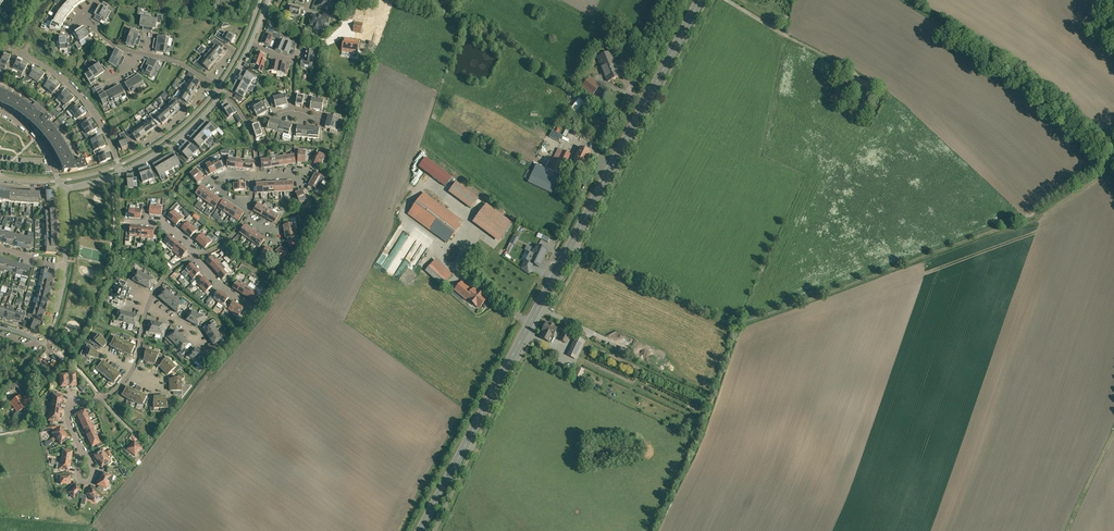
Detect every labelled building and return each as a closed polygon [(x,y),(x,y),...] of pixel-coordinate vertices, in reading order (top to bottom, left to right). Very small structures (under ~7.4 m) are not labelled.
[(63,7),(70,13),(73,9),(67,2),(63,7)] [(288,4),(287,9),(290,10),(289,14),(290,14),(290,15),(294,16),(294,15),(299,16),(300,9),(299,8),(294,7),(295,4),(288,3),(288,4)] [(100,5),(97,10),(108,16),(110,12),(106,9),(100,5)] [(59,12),(66,17),(70,13),(63,7),(59,12)] [(540,9),(535,16),(539,19),(544,12),(540,9)] [(108,16),(97,10),(94,15),(100,19),(101,18),(105,21),(108,16)] [(64,21),(66,17),(59,12),(55,17),(64,21)] [(148,31),(150,17),(150,14),(145,13),(144,16),(142,16),(142,15),(141,18),(142,18),(140,26),(145,26),(144,30),(148,31)] [(329,23),(330,16),(324,14),(322,18),(321,18),(318,17),(312,15),(309,26),(314,27),(314,29),(318,30),(318,28),(323,30),(325,22),(329,23)] [(156,28),(157,23),(160,23),(162,16),(158,15),(158,17),(157,18),(150,17),(148,31),(151,31),(152,28),(156,28)] [(61,26),(64,21),(55,17),(53,22),(52,22),(61,26)] [(59,31),(61,26),(52,22),(53,22),(52,22),(49,28),(59,31)] [(355,22),(353,31),(361,33),(363,23),(355,22)] [(83,27),(78,30),(84,39),(88,37),(86,34),(87,34),(83,27)] [(129,30),(127,37),(140,41),(141,38),(137,37),(139,33),(131,30),(128,29),(129,30)] [(77,40),(78,40),(80,42),(84,39),(78,30),(73,33),(77,40)] [(275,41),(278,35),(267,30),(262,43),(269,46),(272,39),(275,41)] [(235,38),(234,38),(235,35),(230,33),(229,34),(225,32),(223,35),(218,32),(215,37),(222,42),(224,39),(231,44),(235,38)] [(281,36),(278,35),(275,41),(275,42),(278,44),(275,50),(281,53),(286,42),(285,43),(280,40),(281,36)] [(139,45),(140,41),(127,37),(124,44),(123,44),(126,46),(126,45),(134,48),(135,44),(139,45)] [(154,41),(154,44),(167,46),(169,39),(170,39),(166,38),(159,37),(158,41),(154,41)] [(344,38),(342,51),(346,52),(345,55),(349,55),(349,52),(357,53),(359,40),(344,38)] [(67,50),(67,48),(66,39),(59,39),(59,51),(67,50)] [(217,47),(220,43),(215,39),(212,42),(215,45),(211,49),(220,57),(224,52),(217,47)] [(286,42),(281,53),(282,52),(288,55),(291,48),(295,50),(297,42),(293,41),(292,44),(286,42)] [(166,54),(167,46),(154,44),(153,48),(157,48),(156,53),(164,54),(167,55),(167,54),(166,54)] [(114,49),(110,56),(123,62),(124,59),(121,57),(123,53),(116,50),(113,48),(113,49),(114,49)] [(204,51),(215,61),(219,56),(220,57),(211,49),(209,52),(206,49),(204,51)] [(305,60),(302,60),(300,67),(312,69),(313,62),(311,61),(313,51),(306,50),(305,60)] [(215,61),(204,51),(202,53),(206,56),(203,58),(212,66),(211,65),(215,61)] [(610,52),(598,57),(604,72),(616,66),(610,52)] [(266,61),(263,60),(264,56),(257,53),(253,64),(257,66),(256,70),(262,72),(264,66),(266,61)] [(5,69),(8,70),(11,63),(8,62),(10,57),(4,55),(3,58),(2,58),(0,63),(0,68),(5,70),(5,69)] [(118,64),(121,65),(123,62),(110,56),(107,63),(106,63),(109,65),(109,64),(116,68),(118,64)] [(212,66),(203,58),(200,63),(196,60),(193,64),(199,68),(202,65),(208,70),(212,66)] [(14,65),(11,63),(8,70),(12,71),(13,69),(17,72),(22,62),(16,59),(14,65)] [(143,64),(156,70),(159,64),(160,64),(157,62),(150,59),(148,63),(145,61),(143,64)] [(92,66),(99,75),(104,72),(99,64),(97,61),(97,62),(97,63),(92,66)] [(22,62),(17,72),(22,74),(21,76),(25,77),(28,71),(25,70),(28,64),(22,62)] [(268,70),(277,72),(279,63),(273,62),(272,67),(269,66),(268,70)] [(286,64),(279,63),(277,72),(287,74),(288,70),(285,69),(286,64)] [(152,78),(156,70),(143,64),(142,68),(145,69),(143,74),(150,77),(153,79),(153,78),(152,78)] [(87,68),(95,81),(96,80),(94,78),(99,75),(92,66),(88,69),(87,68)] [(616,66),(604,72),(608,82),(621,76),(616,66)] [(31,81),(32,79),(33,80),(39,71),(34,68),(30,73),(28,71),(25,77),(23,80),(25,82),(31,81)] [(94,81),(95,81),(87,68),(89,71),(86,73),(85,72),(83,73),(85,76),(92,86),(96,84),(94,81)] [(39,71),(33,80),(38,83),(39,82),(42,84),(44,81),(41,79),(44,74),(39,71)] [(243,71),(240,77),(251,83),(256,74),(248,71),(247,73),(243,71),(243,72),(243,71)] [(190,77),(187,83),(197,89),(200,83),(193,79),(195,76),(189,72),(187,75),(190,77)] [(130,77),(137,89),(144,85),(145,86),(145,85),(143,82),(143,83),(139,76),(135,78),(133,75),(130,77)] [(137,89),(130,77),(127,79),(129,82),(125,84),(129,91),(131,94),(131,93),(137,89)] [(251,83),(240,77),(238,82),(253,90),(254,88),(250,86),(251,83)] [(601,84),(590,77),(581,89),(591,97),(594,94),(601,84)] [(44,81),(42,84),(45,86),(44,87),(48,90),(55,82),(50,78),(46,83),(44,81)] [(55,82),(48,90),(52,94),(53,92),(56,95),(58,92),(56,91),(60,86),(55,82)] [(252,92),(253,90),(238,82),(235,87),(246,93),(247,90),(252,92)] [(181,85),(193,93),(196,88),(197,89),(187,83),(186,85),(182,83),(181,85)] [(869,87),(862,83),(857,92),(868,98),(873,90),(875,91),(877,88),(871,84),(869,87)] [(183,90),(181,93),(191,99),(191,98),(190,98),(193,93),(181,85),(179,84),(178,86),(183,90)] [(125,95),(121,87),(121,86),(115,89),(120,99),(125,96),(126,97),(125,95)] [(246,93),(235,87),(232,93),(236,95),(234,97),(241,101),(246,93)] [(115,101),(120,99),(115,89),(110,91),(115,101)] [(60,95),(58,92),(56,95),(59,97),(58,99),(61,102),(69,95),(65,90),(60,95)] [(97,92),(98,95),(97,96),(100,100),(101,100),(102,103),(104,106),(106,105),(106,104),(109,102),(110,105),(103,92),(102,93),(101,90),(97,92)] [(49,123),(49,122),(55,116),(51,112),(47,108),(41,103),(38,100),(34,97),(30,95),(28,98),(35,103),(31,107),(33,108),(32,109),(28,106),(23,102),(19,100),(14,97),(9,95),(5,93),(0,91),(0,104),(3,106),(8,108),(13,111),(16,113),(20,115),(25,119),(32,125),(36,128),(42,135),(45,139),(47,142),(51,146),(53,151),(55,154),(58,158),(60,163),(62,167),(64,171),(64,172),(69,170),(70,172),(69,172),(78,170),(87,168),(83,159),(75,163),(74,163),(73,162),(71,158),(69,153),(66,148),(64,144),(61,139),(57,135),(55,132),(56,131),(60,128),(63,131),(66,135),(69,133),(66,129),(62,124),(58,120),(52,125),(49,123)] [(110,104),(115,101),(110,91),(105,94),(104,92),(103,92),(110,105),(110,104)] [(188,104),(191,99),(181,93),(178,98),(174,96),(173,98),(179,102),(180,99),(188,104)] [(288,94),(279,96),(282,107),(285,105),(288,104),(286,99),(289,98),(288,94)] [(298,94),(296,106),(300,107),(300,106),(302,107),(303,102),(306,103),(308,96),(298,94)] [(602,100),(594,94),(591,97),(589,100),(597,106),(602,100)] [(70,104),(69,104),(74,99),(69,95),(61,102),(64,105),(62,108),(64,110),(70,104)] [(583,100),(575,95),(573,98),(577,101),(575,104),(579,106),(583,100)] [(830,95),(828,101),(835,104),(837,97),(830,95)] [(278,107),(282,107),(279,96),(273,98),(273,96),(269,96),(272,106),(275,105),(276,108),(278,107)] [(313,109),(316,111),(318,100),(312,99),(312,96),(309,96),(308,103),(311,103),(310,109),(313,109)] [(168,104),(175,112),(179,108),(170,97),(168,99),(171,102),(168,104)] [(266,100),(258,105),(263,115),(265,112),(268,111),(267,109),(270,107),(266,100)] [(327,101),(318,100),(316,111),(319,110),(322,111),(323,105),(326,106),(327,101)] [(163,103),(161,105),(171,116),(175,112),(168,104),(166,106),(163,103)] [(71,112),(73,116),(82,109),(78,104),(73,108),(72,107),(66,112),(68,115),(71,112)] [(227,104),(222,107),(224,111),(222,113),(226,119),(236,112),(231,104),(229,106),(227,104)] [(171,116),(161,105),(159,107),(162,110),(159,112),(167,121),(166,120),(171,116)] [(259,115),(263,115),(258,105),(252,108),(251,106),(248,107),(252,114),(255,112),(257,117),(259,115)] [(82,109),(73,116),(77,120),(78,119),(80,122),(83,120),(81,117),(86,114),(82,109)] [(162,125),(167,121),(159,112),(155,116),(152,113),(149,115),(154,121),(157,118),(162,125)] [(328,118),(326,121),(337,124),(338,118),(340,119),(341,116),(334,114),(334,117),(328,116),(328,118)] [(148,120),(145,122),(151,130),(156,127),(147,115),(145,116),(148,120)] [(83,120),(80,122),(82,125),(81,126),(84,130),(93,124),(90,119),(85,122),(83,120)] [(265,128),(273,130),(276,120),(273,120),(270,119),(270,122),(267,121),(265,128)] [(140,120),(138,122),(146,133),(151,130),(145,122),(142,124),(140,120)] [(278,132),(281,122),(279,122),(276,120),(273,130),(278,132)] [(335,130),(337,124),(326,121),(326,125),(325,127),(331,129),(330,132),(337,134),(337,130),(335,130)] [(141,137),(146,133),(138,122),(136,123),(138,126),(135,128),(142,138),(141,137)] [(207,122),(203,126),(212,135),(218,128),(212,123),(210,125),(207,122)] [(278,132),(283,134),(287,123),(283,123),(281,122),(278,132)] [(287,123),(283,134),(291,136),(293,129),(291,128),(292,126),(289,125),(287,123)] [(93,124),(84,130),(87,135),(88,134),(90,137),(93,135),(91,133),(96,130),(93,124)] [(590,131),(595,133),(598,126),(594,124),(590,131)] [(257,139),(266,135),(264,128),(260,129),(259,125),(257,126),(253,127),(257,139)] [(203,126),(199,131),(211,142),(213,141),(210,137),(212,135),(203,126)] [(294,137),(302,137),(303,126),(300,127),(297,127),(297,129),(295,129),(294,137)] [(314,127),(313,138),(321,139),(322,131),(319,131),(320,129),(317,128),(314,127)] [(142,138),(135,128),(130,132),(128,128),(125,130),(129,136),(132,134),(137,141),(142,138)] [(557,128),(555,132),(551,130),(547,136),(557,142),(561,135),(558,134),(560,129),(557,128)] [(210,144),(211,142),(199,131),(195,135),(204,143),(206,141),(210,144)] [(128,148),(127,146),(124,140),(127,138),(124,132),(119,134),(121,138),(117,140),(119,144),(117,144),(119,150),(122,149),(122,150),(128,148)] [(93,135),(90,137),(92,140),(90,141),(93,146),(102,141),(100,136),(94,138),(93,135)] [(202,146),(204,143),(195,135),(191,139),(191,140),(203,151),(205,149),(202,146)] [(102,141),(93,146),(95,151),(93,152),(94,155),(101,152),(100,149),(105,147),(102,141)] [(188,142),(184,147),(193,155),(199,149),(193,143),(191,145),(188,142)] [(186,162),(193,155),(184,147),(180,151),(183,154),(181,157),(186,162)] [(558,148),(548,169),(561,175),(570,154),(558,148)] [(590,153),(580,148),(573,163),(583,168),(590,153)] [(308,156),(305,156),(305,152),(299,151),(298,162),(297,162),(298,162),(298,163),(301,164),(301,163),(309,163),(308,163),(308,156)] [(110,159),(108,153),(102,155),(101,152),(94,155),(96,158),(98,158),(100,164),(106,161),(106,160),(110,159)] [(286,154),(287,165),(295,164),(294,156),(293,152),(291,153),(291,156),(286,157),(286,154)] [(174,154),(169,157),(175,168),(183,163),(179,156),(176,158),(174,154)] [(287,165),(286,154),(283,154),(283,157),(278,158),(278,155),(280,166),(287,165)] [(317,165),(317,166),(320,168),(321,167),(322,167),(321,167),(325,157),(319,154),(317,158),(314,156),(312,162),(311,162),(317,165)] [(270,156),(272,167),(280,166),(278,155),(275,155),(275,158),(271,159),(270,156)] [(227,167),(235,168),(236,156),(236,160),(231,159),(231,156),(229,156),(228,159),(227,167)] [(239,157),(236,156),(235,168),(243,169),(244,157),(244,161),(239,160),(239,157)] [(272,167),(270,156),(268,156),(268,159),(263,160),(264,168),(272,167)] [(169,157),(164,160),(172,175),(174,174),(172,170),(175,168),(169,157)] [(243,169),(251,170),(252,161),(247,161),(247,158),(244,157),(243,169)] [(425,158),(419,167),(445,186),(452,177),(425,158)] [(218,159),(212,162),(217,172),(220,170),(220,169),(226,166),(225,166),(222,160),(219,162),(218,159)] [(164,160),(159,163),(165,174),(168,172),(170,176),(172,175),(164,160)] [(214,173),(217,172),(212,162),(206,165),(208,168),(205,169),(208,175),(207,176),(214,173)] [(162,176),(165,174),(159,163),(153,166),(154,166),(162,181),(164,180),(162,176)] [(150,167),(144,169),(149,181),(157,178),(155,170),(152,171),(150,167)] [(140,184),(149,181),(144,169),(139,171),(140,175),(137,176),(140,184)] [(201,181),(200,181),(206,176),(205,176),(201,171),(198,173),(196,170),(190,175),(198,183),(197,183),(198,183),(198,184),(201,181)] [(313,176),(311,179),(321,184),(324,179),(321,177),(323,174),(317,171),(318,170),(314,177),(313,176)] [(534,170),(528,183),(552,194),(558,182),(534,170)] [(137,180),(134,180),(133,176),(127,177),(127,179),(125,180),(126,189),(138,188),(137,180)] [(318,190),(321,184),(311,179),(310,182),(311,183),(307,189),(308,188),(313,192),(319,195),(319,194),(320,191),(318,190)] [(245,187),(245,180),(238,181),(238,184),(234,184),(234,191),(245,191),(246,191),(246,187),(245,187)] [(478,199),(456,182),(449,192),(471,208),(478,199)] [(197,200),(198,201),(207,189),(205,188),(204,188),(202,186),(196,194),(199,196),(197,200)] [(207,189),(198,201),(200,202),(203,199),(205,201),(211,194),(209,192),(209,191),(207,189)] [(296,194),(295,194),(296,194),(300,204),(306,201),(307,204),(310,203),(311,203),(308,196),(305,190),(306,190),(306,189),(299,192),(299,191),(295,193),(296,194)] [(39,194),(39,202),(47,201),(53,200),(53,193),(46,194),(39,194)] [(463,222),(424,193),(421,198),(421,197),(409,214),(447,243),(460,227),(459,227),(463,222)] [(208,208),(217,196),(214,195),(211,194),(205,201),(208,203),(206,207),(208,208)] [(217,196),(208,208),(209,209),(212,206),(215,208),(221,201),(218,199),(219,198),(217,196)] [(222,215),(230,203),(227,201),(227,202),(224,200),(219,208),(222,210),(220,214),(222,215)] [(179,214),(174,210),(178,206),(176,203),(170,211),(172,213),(168,217),(172,222),(179,214)] [(229,215),(234,207),(232,205),(232,204),(230,203),(222,215),(223,216),(226,213),(229,215)] [(261,215),(267,205),(264,204),(262,207),(258,204),(254,211),(261,215)] [(142,209),(136,209),(135,219),(141,219),(141,213),(144,214),(145,205),(142,205),(142,209)] [(155,215),(156,206),(150,205),(150,206),(147,205),(147,208),(150,208),(149,215),(155,215)] [(261,215),(268,219),(273,209),(271,208),(269,211),(265,208),(267,205),(261,215)] [(512,224),(486,205),(473,222),(499,242),(512,224)] [(232,221),(239,209),(237,208),(236,208),(234,207),(229,215),(232,217),(230,220),(232,221)] [(126,211),(129,211),(129,218),(135,219),(136,209),(130,208),(130,209),(127,208),(126,211)] [(239,209),(232,221),(233,222),(236,219),(239,221),(244,213),(241,212),(242,211),(239,209)] [(274,209),(273,209),(268,219),(275,223),(279,216),(280,213),(282,211),(279,210),(278,212),(276,215),(272,212),(274,209)] [(194,213),(191,217),(196,221),(199,218),(194,213)] [(183,223),(184,222),(185,221),(183,219),(183,218),(179,214),(172,222),(177,226),(181,221),(183,223)] [(186,220),(185,221),(184,222),(186,224),(182,229),(186,233),(193,226),(188,222),(186,220)] [(284,232),(295,231),(294,224),(291,225),(290,221),(284,223),(284,222),(283,222),(284,229),(283,229),(284,232)] [(137,227),(131,226),(130,233),(127,232),(126,241),(130,241),(130,236),(135,237),(137,227)] [(197,230),(193,226),(186,233),(191,237),(195,232),(197,234),(198,234),(199,232),(197,230)] [(243,240),(251,228),(249,227),(248,227),(245,226),(240,233),(243,236),(241,239),(243,240)] [(414,269),(428,246),(398,227),(395,232),(399,235),(397,239),(401,240),(402,239),(406,241),(400,251),(398,250),(385,271),(399,279),(408,265),(414,269)] [(153,236),(154,229),(148,228),(147,238),(153,239),(153,238),(156,239),(157,236),(153,236)] [(250,240),(255,233),(253,231),(253,230),(251,228),(243,240),(244,241),(247,238),(250,240)] [(296,237),(295,231),(284,232),(284,236),(286,236),(287,243),(287,242),(293,241),(294,241),(299,240),(298,236),(296,237)] [(15,236),(15,234),(10,232),(9,235),(6,244),(12,246),(15,236)] [(17,247),(22,233),(19,232),(19,235),(15,234),(15,236),(12,246),(17,247)] [(198,234),(200,236),(196,241),(200,245),(207,237),(202,233),(202,234),(200,232),(199,232),(198,234)] [(0,242),(6,244),(9,235),(3,233),(0,242)] [(23,249),(26,239),(27,236),(21,235),(22,233),(17,247),(23,249)] [(252,247),(261,235),(258,233),(258,234),(255,233),(250,240),(253,242),(251,246),(252,247)] [(256,245),(260,247),(265,239),(262,238),(263,237),(261,235),(252,247),(254,248),(256,245)] [(33,248),(34,238),(27,236),(26,239),(23,249),(29,251),(30,247),(33,248)] [(163,243),(168,247),(174,240),(169,236),(165,241),(163,239),(161,241),(163,243)] [(208,236),(207,237),(200,245),(205,249),(212,241),(208,236)] [(171,252),(172,251),(178,243),(174,240),(168,247),(167,248),(171,252)] [(172,251),(177,255),(183,247),(178,243),(172,251)] [(487,252),(477,245),(474,250),(483,257),(487,252)] [(261,258),(267,261),(272,251),(273,252),(273,251),(272,251),(272,250),(269,248),(269,249),(262,246),(263,246),(260,252),(256,259),(257,259),(260,260),(261,258)] [(284,246),(285,246),(279,250),(278,249),(275,251),(276,252),(275,253),(276,252),(283,261),(288,257),(286,254),(288,252),(284,246)] [(547,250),(537,246),(536,250),(527,246),(525,250),(528,252),(530,253),(543,259),(547,250)] [(183,247),(177,255),(181,259),(188,251),(183,247)] [(543,259),(530,253),(526,261),(533,265),(539,267),(543,259)] [(206,262),(211,266),(218,260),(214,255),(211,258),(209,255),(206,258),(206,260),(207,261),(206,262)] [(215,271),(222,264),(218,260),(211,266),(215,271)] [(452,275),(435,260),(426,271),(442,286),(452,275)] [(13,263),(7,261),(5,271),(10,272),(13,263)] [(533,265),(526,261),(525,261),(521,269),(529,275),(533,265)] [(10,272),(16,274),(19,265),(13,263),(10,272)] [(185,270),(189,275),(196,268),(192,264),(185,270)] [(222,264),(215,271),(218,275),(226,268),(222,264)] [(16,274),(22,276),(24,266),(19,265),(16,274)] [(27,267),(24,266),(22,276),(21,278),(27,280),(30,269),(27,268),(27,267)] [(138,283),(143,274),(138,272),(139,269),(136,267),(133,273),(136,275),(133,280),(138,283)] [(195,281),(197,279),(195,277),(200,273),(196,268),(189,275),(193,279),(190,282),(192,284),(195,281)] [(226,268),(218,275),(223,279),(227,275),(229,277),(234,273),(232,271),(230,273),(226,268)] [(43,275),(53,278),(54,271),(44,269),(43,275)] [(138,283),(144,286),(148,277),(143,274),(138,283)] [(52,284),(53,278),(43,275),(42,281),(52,284)] [(238,292),(243,283),(238,280),(240,277),(237,276),(233,281),(236,283),(233,288),(238,292)] [(154,280),(148,277),(144,286),(149,289),(152,284),(155,285),(156,283),(153,281),(154,280)] [(194,286),(197,284),(201,289),(208,282),(204,277),(199,282),(197,279),(195,281),(192,284),(194,286)] [(117,292),(127,296),(129,290),(124,288),(125,286),(126,286),(127,282),(120,280),(119,283),(121,284),(119,289),(118,289),(117,292)] [(42,281),(40,287),(50,290),(52,284),(42,281)] [(212,287),(208,282),(201,289),(205,293),(207,295),(209,293),(207,291),(212,287)] [(248,286),(243,283),(238,292),(243,295),(248,286)] [(467,287),(462,283),(456,290),(461,295),(467,287)] [(248,286),(243,295),(248,298),(253,290),(248,286)] [(40,287),(39,293),(49,296),(50,290),(40,287)] [(477,292),(474,289),(475,289),(474,289),(472,291),(467,287),(461,295),(466,299),(467,298),(470,300),(470,301),(476,305),(476,306),(476,305),(479,308),(480,308),(486,300),(487,299),(486,299),(483,297),(484,296),(483,296),(478,292),(478,291),(477,292)] [(165,290),(164,291),(162,289),(160,291),(163,293),(159,298),(164,302),(170,294),(166,290),(165,290)] [(253,290),(248,298),(253,301),(256,296),(259,297),(260,295),(258,293),(253,290)] [(213,299),(218,303),(224,295),(219,291),(215,296),(213,295),(209,300),(211,302),(213,299)] [(120,300),(125,302),(127,296),(117,292),(116,295),(116,296),(115,301),(113,300),(112,304),(118,306),(119,303),(120,300)] [(47,301),(49,296),(39,293),(38,298),(47,301)] [(175,298),(170,294),(164,302),(168,305),(175,298)] [(223,306),(226,307),(228,305),(225,303),(229,298),(224,295),(218,303),(223,306)] [(38,298),(36,304),(46,307),(47,301),(38,298)] [(175,298),(168,305),(173,309),(179,301),(175,298)] [(185,309),(183,307),(184,305),(179,301),(173,309),(177,313),(181,308),(184,311),(185,309)] [(228,310),(233,313),(239,305),(234,302),(230,307),(228,305),(226,307),(229,309),(228,310)] [(44,313),(46,307),(36,304),(34,310),(44,313)] [(240,314),(244,308),(239,305),(233,313),(232,314),(238,318),(236,319),(239,321),(243,316),(240,314)] [(2,318),(8,320),(11,310),(12,307),(10,306),(9,308),(6,307),(6,308),(2,318)] [(192,323),(198,313),(193,311),(193,309),(190,308),(187,314),(190,315),(187,320),(192,323)] [(17,309),(16,312),(13,321),(17,323),(17,321),(20,322),(20,321),(23,322),(25,315),(26,314),(25,312),(17,309)] [(16,312),(11,310),(8,320),(13,321),(16,312)] [(44,313),(34,310),(32,315),(34,316),(41,319),(42,319),(44,313)] [(118,321),(124,323),(126,313),(120,312),(119,317),(115,316),(114,323),(117,324),(118,321)] [(132,315),(126,313),(124,323),(129,324),(132,315)] [(198,313),(192,323),(198,326),(201,321),(203,323),(207,317),(204,315),(203,317),(198,313)] [(138,316),(132,315),(129,324),(135,326),(136,324),(139,325),(139,323),(136,322),(138,316)] [(40,325),(41,319),(34,316),(33,318),(33,322),(33,323),(30,329),(37,331),(40,325)] [(207,335),(216,330),(213,324),(215,323),(213,320),(207,324),(209,327),(204,330),(207,335)] [(155,336),(157,324),(151,323),(150,328),(147,328),(146,335),(149,335),(155,336)] [(550,325),(547,323),(546,323),(546,324),(543,332),(542,331),(542,332),(543,332),(540,337),(540,338),(549,342),(550,343),(550,342),(553,337),(557,329),(557,328),(554,327),(554,326),(550,324),(550,325)] [(161,337),(164,338),(165,331),(162,330),(163,324),(157,324),(155,336),(161,337)] [(211,340),(219,334),(216,330),(207,335),(211,340)] [(169,338),(173,342),(180,335),(176,331),(172,335),(169,333),(167,335),(170,337),(169,338)] [(570,335),(564,332),(560,340),(566,343),(570,335)] [(219,334),(211,340),(214,345),(219,342),(221,345),(223,343),(221,340),(222,340),(219,334)] [(97,343),(103,348),(107,344),(102,338),(102,337),(100,335),(99,335),(94,340),(92,339),(90,341),(94,345),(97,343)] [(184,340),(180,335),(173,342),(177,347),(184,340)] [(116,348),(120,339),(115,337),(114,338),(112,338),(109,343),(112,344),(111,346),(116,348)] [(577,338),(568,356),(576,359),(585,342),(577,338)] [(120,353),(125,342),(120,339),(116,348),(117,350),(119,351),(118,353),(120,353)] [(184,340),(177,347),(181,351),(179,353),(182,355),(187,350),(184,348),(188,344),(184,340)] [(92,350),(93,347),(90,346),(91,345),(88,343),(86,342),(85,342),(84,344),(87,345),(86,348),(89,349),(87,356),(87,357),(90,358),(91,357),(97,359),(99,354),(97,353),(94,351),(92,350)] [(124,353),(126,353),(130,344),(125,342),(120,353),(121,354),(122,352),(124,353)] [(134,354),(134,355),(134,354),(137,349),(135,348),(135,346),(130,344),(126,353),(131,355),(132,353),(134,354)] [(150,362),(153,352),(144,349),(143,352),(146,353),(146,354),(145,361),(150,362)] [(195,361),(200,352),(195,349),(192,354),(189,352),(186,358),(189,360),(190,359),(195,361)] [(153,352),(150,362),(155,364),(158,358),(158,357),(162,358),(163,355),(153,352)] [(200,352),(195,361),(200,364),(199,366),(202,368),(206,362),(203,360),(206,355),(200,352)] [(165,361),(164,362),(160,367),(164,371),(172,363),(165,356),(163,358),(165,361)] [(97,369),(101,373),(108,365),(103,361),(102,363),(100,362),(100,361),(96,366),(98,367),(97,369)] [(110,367),(108,365),(101,373),(102,374),(105,377),(116,364),(113,363),(111,366),(110,367)] [(176,367),(172,363),(164,371),(168,375),(174,370),(177,372),(181,368),(179,365),(176,367)] [(117,366),(116,364),(105,377),(108,379),(110,380),(116,372),(114,370),(115,369),(117,366)] [(584,370),(579,368),(575,376),(580,378),(584,370)] [(121,376),(116,372),(110,380),(114,383),(115,382),(117,383),(121,379),(122,379),(121,379),(119,378),(121,376)] [(59,376),(60,388),(76,387),(75,375),(59,376)] [(178,379),(177,379),(170,380),(170,386),(182,385),(181,379),(184,379),(184,375),(178,376),(178,379)] [(20,379),(14,383),(22,395),(28,391),(24,385),(28,382),(24,377),(20,380),(20,379)] [(78,387),(83,392),(88,388),(83,382),(78,387)] [(170,386),(171,391),(178,392),(179,392),(179,395),(182,395),(182,385),(170,386)] [(134,390),(132,389),(128,398),(129,400),(132,401),(140,387),(137,386),(135,389),(134,390)] [(123,396),(128,398),(132,389),(127,387),(126,389),(124,388),(124,387),(124,388),(121,393),(123,394),(123,396)] [(136,403),(138,403),(142,394),(140,393),(140,392),(142,388),(140,387),(132,401),(136,403)] [(52,401),(64,403),(64,401),(62,401),(62,396),(56,395),(57,392),(50,391),(49,394),(53,395),(52,401)] [(25,398),(22,399),(20,396),(10,402),(18,412),(33,402),(27,394),(24,397),(25,398)] [(147,397),(142,394),(138,403),(143,406),(144,404),(146,405),(148,400),(149,399),(148,400),(146,399),(147,397)] [(161,408),(160,397),(155,397),(155,400),(150,401),(151,412),(154,412),(155,409),(161,408)] [(160,397),(161,408),(170,408),(170,405),(167,405),(167,404),(165,397),(160,397)] [(52,401),(50,408),(60,410),(61,406),(63,406),(64,403),(52,401)] [(60,413),(60,410),(50,408),(49,414),(61,416),(62,414),(60,413)] [(76,418),(77,421),(87,416),(84,410),(81,412),(76,414),(78,417),(76,418)] [(61,419),(61,416),(49,414),(48,421),(50,421),(50,425),(52,425),(53,422),(58,423),(59,418),(61,419)] [(87,416),(77,421),(78,423),(80,422),(82,425),(89,421),(87,416)] [(89,421),(82,425),(83,428),(81,429),(82,431),(92,427),(89,421)] [(52,434),(54,437),(51,439),(53,442),(56,439),(66,431),(64,430),(62,431),(60,427),(52,434)] [(87,436),(94,432),(92,427),(82,431),(83,434),(85,433),(87,436)] [(70,437),(66,431),(56,439),(60,444),(63,442),(65,442),(65,441),(70,437)] [(87,442),(97,438),(94,432),(87,436),(88,439),(86,440),(87,442)] [(99,443),(97,438),(87,442),(88,445),(90,444),(92,447),(96,445),(99,443)] [(142,449),(135,442),(134,443),(132,440),(123,450),(129,455),(132,453),(135,456),(142,449)] [(62,450),(61,457),(71,458),(72,452),(71,451),(72,449),(66,448),(65,450),(62,450)] [(94,461),(96,463),(109,454),(107,452),(104,454),(102,450),(94,456),(96,459),(94,461)] [(109,454),(96,463),(97,465),(99,464),(102,467),(110,461),(107,458),(110,456),(109,454)] [(70,462),(71,458),(61,457),(60,463),(72,465),(73,463),(70,462)] [(72,468),(72,465),(60,463),(59,470),(69,471),(69,467),(72,468)] [(52,477),(56,476),(56,479),(60,478),(60,485),(70,484),(70,479),(72,479),(72,477),(69,477),(67,477),(67,473),(51,475),(52,477)] [(98,476),(97,478),(108,482),(111,476),(101,473),(100,477),(98,476)] [(97,490),(101,494),(104,488),(106,489),(108,482),(97,478),(96,481),(98,481),(97,485),(98,486),(97,490)] [(72,485),(64,493),(67,496),(69,494),(73,498),(81,491),(78,488),(79,486),(77,485),(76,486),(74,488),(72,485)] [(101,499),(104,497),(101,494),(97,490),(96,489),(93,491),(92,490),(90,488),(88,490),(90,492),(87,495),(94,502),(98,497),(101,499)]
